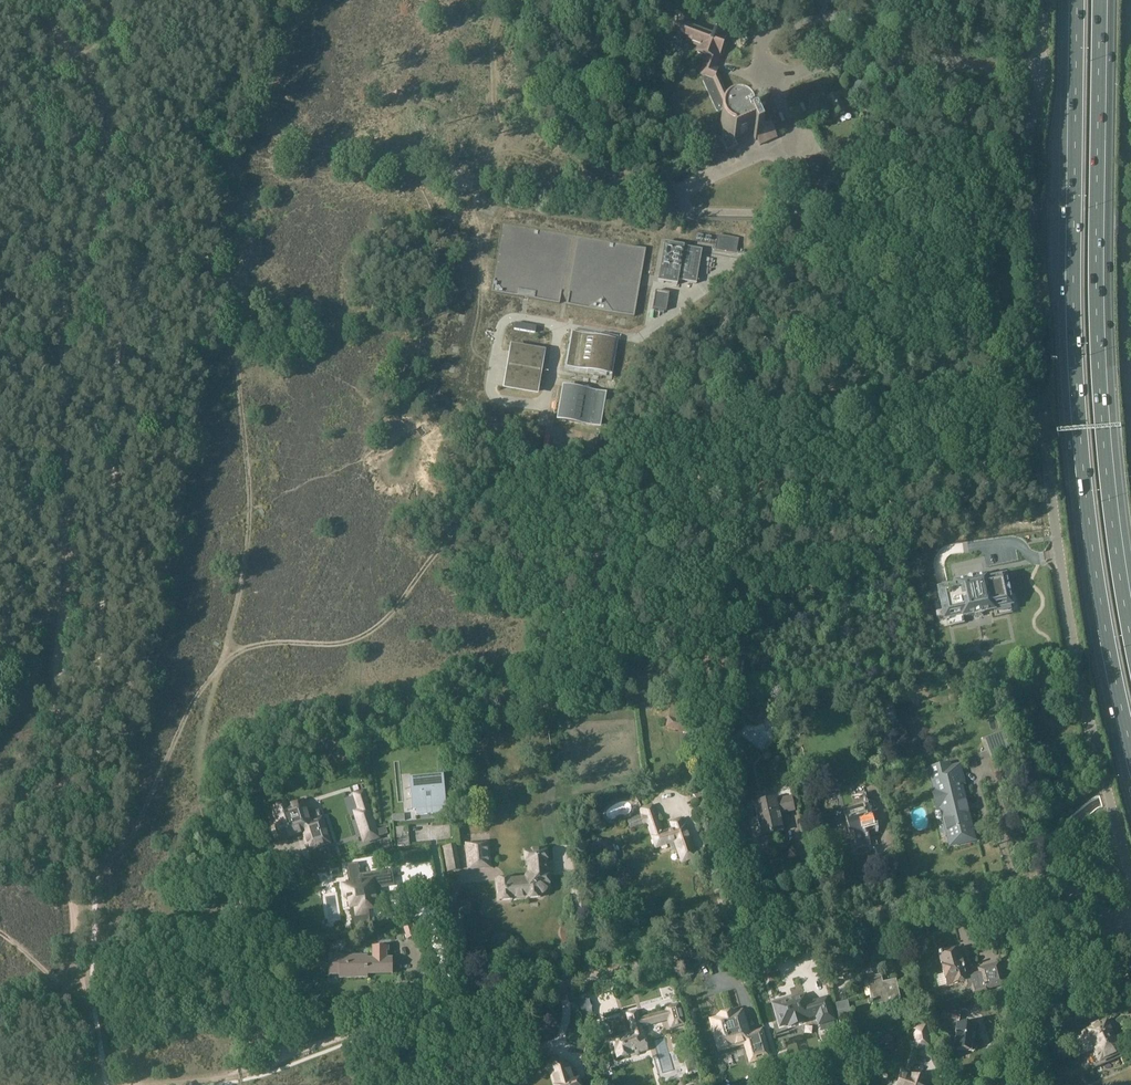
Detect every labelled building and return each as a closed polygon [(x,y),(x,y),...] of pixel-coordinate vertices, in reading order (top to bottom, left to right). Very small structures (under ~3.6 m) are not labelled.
[(700,75),(704,77),(703,81),(716,111),(719,113),(718,115),(718,117),(717,119),(716,121),(716,123),(716,125),(716,127),(716,129),(716,131),(717,133),(727,154),(738,149),(735,143),(753,135),(756,141),(758,141),(760,146),(777,138),(773,129),(774,128),(770,120),(768,121),(768,122),(758,127),(756,123),(754,124),(753,122),(753,120),(753,118),(752,116),(750,114),(749,113),(747,111),(745,110),(742,109),(741,108),(738,108),(737,108),(735,109),(733,109),(732,109),(717,75),(718,70),(715,68),(727,35),(714,31),(713,33),(689,24),(692,18),(680,14),(672,33),(687,39),(686,43),(698,47),(697,51),(698,54),(707,57),(700,75)] [(826,101),(824,96),(821,98),(824,106),(826,105),(832,118),(850,110),(846,102),(842,104),(838,95),(826,101)] [(855,146),(858,146),(864,146),(865,137),(856,136),(855,146)] [(503,224),(492,292),(560,304),(562,293),(568,294),(566,305),(634,317),(646,249),(582,237),(503,224)] [(715,250),(737,254),(739,239),(717,235),(715,250)] [(678,281),(696,284),(702,251),(684,247),(665,243),(658,282),(678,286),(678,281)] [(666,311),(669,294),(656,291),(653,309),(666,311)] [(572,333),(566,368),(610,376),(616,340),(572,333)] [(503,390),(538,396),(546,351),(511,345),(503,390)] [(563,386),(556,421),(601,429),(607,393),(563,386)] [(954,585),(937,589),(943,621),(946,621),(961,618),(961,620),(964,620),(994,613),(996,613),(995,610),(1010,607),(1013,607),(1006,575),(989,578),(988,575),(954,582),(954,585)] [(669,718),(668,717),(665,729),(687,734),(690,723),(688,723),(690,716),(689,716),(671,711),(669,718)] [(764,721),(764,713),(745,715),(746,723),(764,721)] [(717,731),(714,717),(698,720),(700,733),(717,731)] [(1015,728),(999,731),(1002,764),(1021,758),(1015,728)] [(961,758),(958,748),(950,751),(952,761),(961,758)] [(874,751),(866,752),(869,762),(876,760),(874,751)] [(952,767),(951,763),(928,768),(933,790),(931,790),(936,813),(940,812),(949,849),(977,842),(963,786),(966,785),(961,764),(952,767)] [(443,777),(409,781),(412,811),(416,811),(417,816),(443,813),(442,809),(446,808),(443,777)] [(697,801),(706,793),(701,787),(692,794),(697,801)] [(776,798),(753,803),(761,837),(784,832),(780,815),(795,811),(792,796),(777,799),(776,798)] [(290,802),(270,808),(275,823),(274,823),(280,843),(296,838),(296,839),(302,837),(307,853),(332,845),(323,816),(321,816),(319,811),(309,813),(305,799),(290,803),(290,802)] [(708,805),(705,800),(704,800),(698,805),(701,810),(708,805)] [(874,828),(868,804),(844,809),(849,834),(853,833),(857,848),(871,845),(867,830),(874,828)] [(378,830),(370,805),(357,810),(353,811),(363,845),(381,840),(380,837),(388,835),(386,828),(378,830)] [(631,829),(644,824),(644,826),(647,825),(656,849),(669,844),(674,843),(678,853),(682,863),(696,858),(685,825),(684,825),(682,818),(675,821),(675,820),(672,821),(672,822),(670,823),(672,830),(663,833),(653,805),(639,810),(641,815),(640,815),(641,816),(628,820),(631,829)] [(408,827),(396,828),(398,847),(410,846),(408,827)] [(391,849),(389,843),(382,845),(384,852),(391,849)] [(470,869),(489,867),(487,844),(468,845),(470,869)] [(456,845),(441,848),(446,873),(461,870),(456,845)] [(499,901),(512,900),(512,897),(527,896),(527,899),(540,898),(540,895),(542,895),(544,894),(546,892),(546,890),(547,888),(549,887),(548,874),(545,874),(544,863),(547,863),(546,850),(525,852),(526,865),(529,865),(529,875),(527,876),(526,878),(525,880),(511,881),(510,879),(497,881),(499,901)] [(406,863),(425,860),(423,851),(404,854),(406,863)] [(350,885),(342,886),(344,899),(346,899),(346,901),(348,900),(349,908),(349,910),(352,909),(353,917),(368,915),(367,911),(368,911),(373,910),(372,902),(377,901),(376,896),(378,895),(377,888),(393,886),(391,871),(362,876),(361,875),(360,875),(359,870),(360,870),(360,867),(359,867),(358,865),(347,867),(347,869),(350,885)] [(402,924),(407,939),(417,937),(412,921),(402,924)] [(328,971),(329,971),(329,975),(339,975),(339,978),(367,978),(367,975),(392,975),(392,959),(387,959),(387,952),(389,952),(389,947),(372,947),(372,959),(360,959),(360,956),(340,956),(340,955),(328,955),(328,971)] [(958,949),(939,955),(947,986),(957,983),(958,985),(964,984),(965,989),(971,988),(973,996),(989,992),(989,990),(1007,985),(1001,962),(977,968),(979,973),(969,976),(967,967),(963,968),(958,949)] [(866,978),(872,1004),(872,1006),(900,1000),(896,980),(883,983),(881,975),(866,978)] [(785,1002),(774,1005),(781,1026),(791,1023),(792,1027),(802,1024),(801,1020),(817,1015),(819,1024),(821,1030),(836,1026),(834,1020),(828,998),(808,1004),(805,996),(794,999),(795,1000),(785,1003),(785,1002)] [(852,1021),(848,1001),(835,1004),(840,1024),(852,1021)] [(666,1012),(638,1019),(641,1029),(667,1022),(670,1030),(685,1026),(679,1004),(665,1008),(666,1012)] [(641,1029),(638,1019),(636,1011),(627,1014),(632,1035),(612,1041),(617,1059),(630,1055),(631,1058),(639,1055),(639,1053),(647,1051),(641,1029)] [(716,1019),(711,1020),(719,1049),(718,1049),(719,1050),(719,1051),(744,1044),(750,1062),(769,1057),(762,1031),(748,1035),(742,1012),(736,1013),(736,1011),(731,1011),(720,1014),(716,1017),(716,1019)] [(947,1020),(959,1021),(960,1013),(948,1012),(942,1011),(942,1019),(947,1020)] [(1092,1029),(1073,1037),(1080,1052),(1081,1052),(1089,1071),(1125,1055),(1109,1020),(1100,1025),(1092,1029)] [(956,1048),(955,1050),(971,1052),(972,1052),(973,1052),(974,1051),(975,1050),(976,1049),(977,1048),(977,1046),(976,1045),(976,1044),(975,1043),(974,1042),(972,1042),(974,1025),(959,1023),(957,1034),(956,1033),(954,1047),(956,1048)] [(930,1047),(927,1026),(913,1028),(916,1050),(930,1047)] [(553,1058),(546,1070),(550,1072),(554,1084),(579,1084),(578,1080),(572,1082),(568,1066),(553,1058)] [(705,1084),(718,1084),(715,1076),(714,1077),(712,1071),(704,1073),(705,1079),(704,1080),(705,1084)] [(897,1084),(928,1084),(930,1081),(908,1074),(902,1071),(897,1084)]
